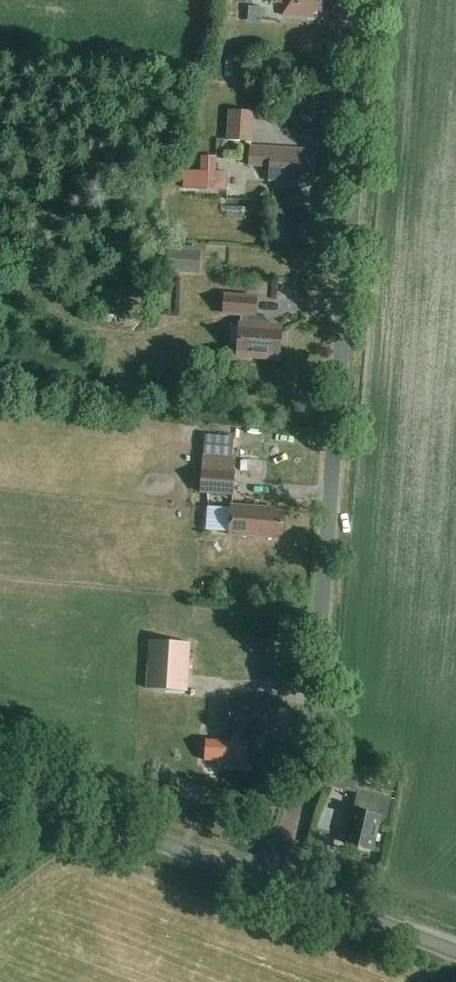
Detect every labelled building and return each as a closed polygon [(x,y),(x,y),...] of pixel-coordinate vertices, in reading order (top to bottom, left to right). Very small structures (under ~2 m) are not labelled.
[(322,0),(269,0),(269,3),(282,4),(281,15),(314,18),(314,12),(321,13),(322,0)] [(226,140),(252,141),(253,112),(227,111),(226,140)] [(308,184),(310,158),(304,157),(304,151),(247,147),(246,165),(268,167),(267,181),(308,184)] [(202,157),(201,172),(183,171),(182,188),(225,190),(226,173),(215,172),(215,158),(202,157)] [(199,273),(201,249),(167,246),(166,271),(199,273)] [(255,314),(256,298),(225,295),(223,313),(241,315),(240,325),(239,325),(237,355),(279,358),(282,328),(269,327),(270,323),(262,315),(255,314)] [(204,434),(203,454),(231,456),(232,436),(204,434)] [(198,494),(233,497),(236,458),(202,455),(198,494)] [(261,463),(242,466),(243,476),(263,473),(261,463)] [(275,509),(231,506),(229,536),(273,539),(273,535),(281,535),(282,513),(274,513),(275,509)] [(239,539),(204,538),(204,563),(239,564),(239,539)] [(190,644),(150,641),(146,689),(186,692),(190,644)] [(206,740),(204,760),(223,762),(223,763),(246,765),(248,743),(238,742),(245,733),(260,734),(261,727),(266,728),(268,707),(262,707),(263,701),(228,698),(226,731),(236,732),(229,741),(206,740)] [(356,784),(360,769),(360,766),(333,760),(327,787),(354,793),(354,791),(357,792),(353,811),(352,811),(344,844),(372,851),(379,818),(384,819),(391,792),(356,784)]
